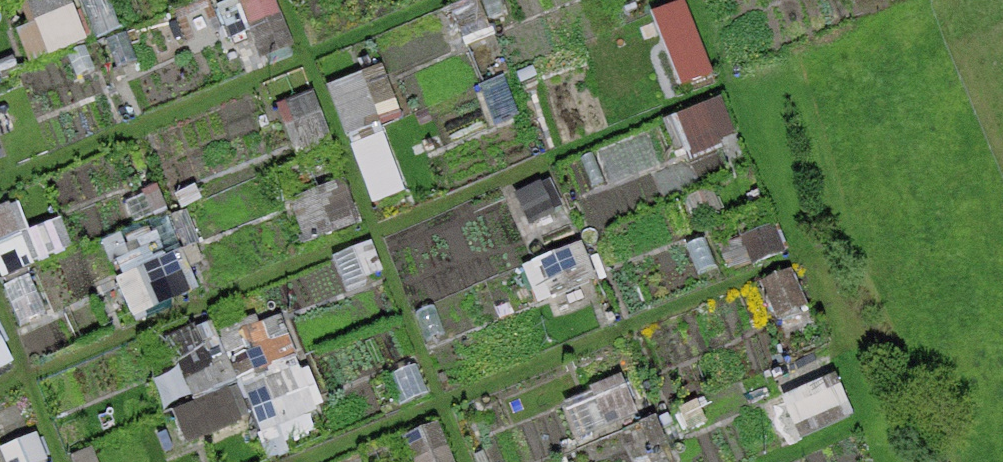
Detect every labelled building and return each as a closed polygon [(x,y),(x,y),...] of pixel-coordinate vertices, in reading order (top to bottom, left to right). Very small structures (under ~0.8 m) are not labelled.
[(39,54),(90,34),(76,0),(18,0),(39,54)] [(260,55),(293,47),(282,0),(246,0),(260,55)] [(651,6),(685,86),(719,72),(689,0),(664,0),(651,6)] [(419,108),(481,85),(469,52),(407,75),(419,108)] [(373,114),(399,106),(385,62),(359,70),(373,114)] [(300,151),(334,138),(312,83),(279,96),(300,151)] [(693,146),(738,136),(728,92),(683,102),(693,146)] [(377,204),(411,188),(382,127),(349,143),(377,204)] [(291,186),(303,236),(361,222),(349,172),(291,186)] [(35,261),(15,199),(0,204),(0,273),(35,261)] [(717,281),(695,203),(606,227),(628,306),(717,281)] [(557,303),(600,292),(588,242),(545,252),(557,303)] [(135,311),(193,288),(178,249),(120,272),(135,311)] [(193,391),(247,384),(251,422),(309,415),(298,328),(187,341),(193,391)] [(189,442),(245,422),(232,386),(176,406),(189,442)] [(423,461),(456,461),(446,421),(416,428),(423,461)]
